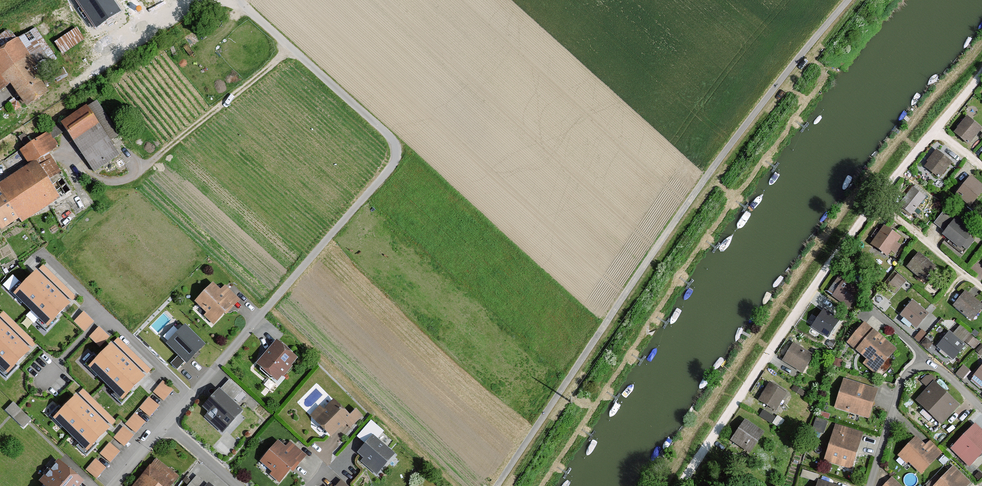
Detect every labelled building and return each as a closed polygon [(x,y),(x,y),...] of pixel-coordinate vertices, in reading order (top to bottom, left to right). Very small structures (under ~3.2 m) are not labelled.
[(113,0),(77,0),(95,27),(120,11),(113,0)] [(78,24),(55,39),(62,51),(86,36),(78,24)] [(18,39),(0,51),(0,91),(0,92),(10,85),(26,109),(49,94),(32,69),(36,66),(18,39)] [(121,132),(99,100),(64,124),(94,169),(117,154),(108,140),(121,132)] [(966,117),(953,134),(968,146),(981,128),(966,117)] [(58,147),(49,132),(20,151),(29,166),(35,162),(58,147)] [(937,150),(924,167),(940,180),(954,162),(937,150)] [(35,162),(29,166),(0,185),(0,192),(19,221),(21,224),(60,199),(35,162)] [(956,195),(972,207),(981,193),(981,186),(970,177),(956,195)] [(914,187),(899,206),(912,217),(927,198),(914,187)] [(0,192),(0,232),(1,233),(19,221),(0,192)] [(945,232),(958,216),(947,207),(934,223),(945,232)] [(963,253),(979,233),(958,216),(945,232),(942,236),(963,253)] [(899,238),(885,227),(871,244),(885,255),(899,238)] [(924,282),(936,268),(919,254),(907,268),(924,282)] [(73,303),(40,270),(16,294),(50,327),(73,303)] [(858,293),(842,281),(830,297),(846,309),(858,293)] [(213,285),(195,303),(208,315),(204,319),(214,328),(241,301),(227,286),(221,292),(213,285)] [(955,307),(971,320),(981,306),(966,293),(955,307)] [(912,302),(900,316),(915,328),(927,315),(912,302)] [(84,308),(74,319),(85,329),(95,318),(84,308)] [(837,322),(821,311),(811,326),(827,337),(837,322)] [(0,318),(0,365),(10,374),(33,350),(0,318)] [(98,343),(110,333),(100,323),(89,333),(98,343)] [(169,338),(179,328),(174,323),(165,334),(169,338)] [(206,344),(185,324),(166,343),(187,363),(206,344)] [(856,350),(873,332),(865,324),(848,343),(856,350)] [(894,349),(873,332),(856,350),(867,361),(865,364),(875,372),(894,349)] [(949,334),(937,348),(953,361),(964,348),(949,334)] [(278,341),(257,364),(278,384),(299,361),(278,341)] [(811,356),(793,343),(781,360),(800,372),(811,356)] [(149,377),(115,344),(91,368),(125,401),(149,377)] [(981,365),(967,383),(981,394),(981,366),(981,365)] [(965,373),(959,368),(952,376),(958,381),(965,373)] [(163,378),(154,389),(165,398),(174,387),(163,378)] [(868,420),(878,390),(844,380),(835,409),(868,420)] [(960,406),(935,380),(916,399),(941,425),(960,406)] [(785,395),(768,384),(758,400),(774,411),(785,395)] [(244,413),(220,391),(203,408),(209,413),(204,418),(223,435),(244,413)] [(151,415),(161,403),(149,393),(139,405),(151,415)] [(114,428),(80,395),(56,419),(90,452),(114,428)] [(13,399),(6,407),(24,424),(32,416),(13,399)] [(352,418),(334,400),(324,410),(320,406),(310,417),(332,438),(346,423),(352,418)] [(764,407),(761,413),(771,419),(774,413),(764,407)] [(136,430),(147,419),(136,409),(126,420),(136,430)] [(363,416),(358,411),(352,418),(346,423),(351,428),(363,416)] [(819,415),(813,424),(822,429),(827,420),(819,415)] [(114,435),(126,443),(136,430),(124,422),(114,435)] [(761,434),(742,422),(728,443),(747,455),(761,434)] [(975,424),(950,449),(970,468),(981,455),(981,431),(975,424)] [(863,435),(836,426),(824,460),(851,469),(863,435)] [(396,455),(374,436),(358,455),(364,460),(362,463),(377,477),(396,455)] [(110,438),(100,451),(112,460),(122,447),(110,438)] [(924,448),(915,439),(898,457),(919,476),(941,452),(930,442),(924,448)] [(279,442),(261,463),(273,473),(270,476),(281,485),(306,457),(290,443),(286,448),(279,442)] [(86,467),(98,476),(107,464),(96,455),(86,467)] [(61,460),(42,482),(46,485),(84,485),(87,482),(61,460)] [(176,483),(151,465),(136,485),(174,485),(176,483)] [(954,468),(937,485),(967,485),(970,483),(954,468)] [(204,478),(196,472),(186,485),(198,485),(204,478)]
